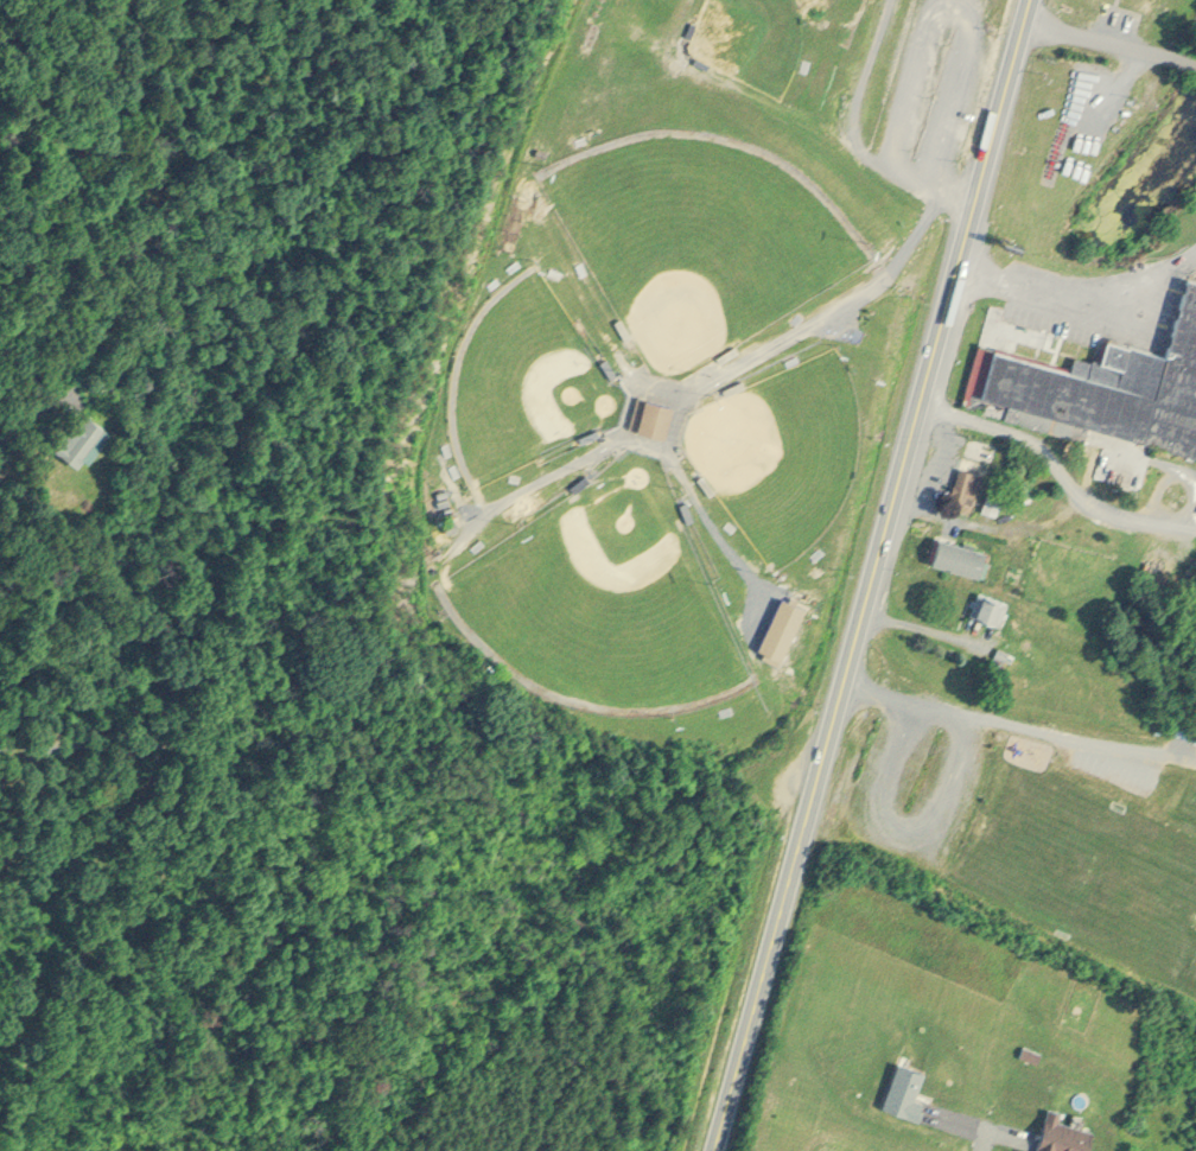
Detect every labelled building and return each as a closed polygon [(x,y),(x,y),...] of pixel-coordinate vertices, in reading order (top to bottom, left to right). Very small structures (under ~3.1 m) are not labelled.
[(1188,272),(1195,274),(1195,455),(982,396),(997,343),(1067,362),(1070,349),(1099,357),(1105,337),(1165,354),(1188,272)] [(643,393),(669,400),(661,431),(635,424),(643,393)] [(112,427),(86,408),(58,447),(84,466),(112,427)] [(977,513),(995,441),(969,434),(950,506),(977,513)] [(983,509),(997,513),(1004,491),(990,487),(983,509)] [(991,549),(939,534),(931,560),(984,575),(991,549)] [(971,612),(1002,623),(1010,600),(980,589),(971,612)] [(1021,1053),(1039,1061),(1042,1053),(1025,1046),(1021,1053)] [(1098,1127),(1061,1120),(1063,1109),(1048,1106),(1039,1150),(1094,1150),(1098,1127)]
